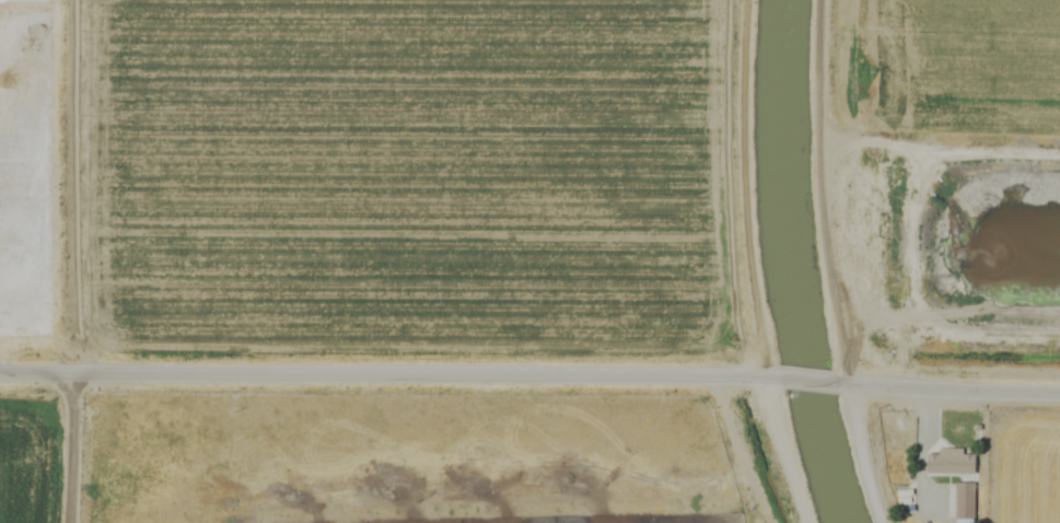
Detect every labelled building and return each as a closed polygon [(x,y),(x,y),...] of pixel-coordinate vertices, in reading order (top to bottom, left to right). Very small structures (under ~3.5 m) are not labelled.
[(930,474),(979,475),(979,450),(941,449),(941,453),(931,453),(930,474)] [(977,483),(959,483),(959,522),(977,522),(977,483)]
